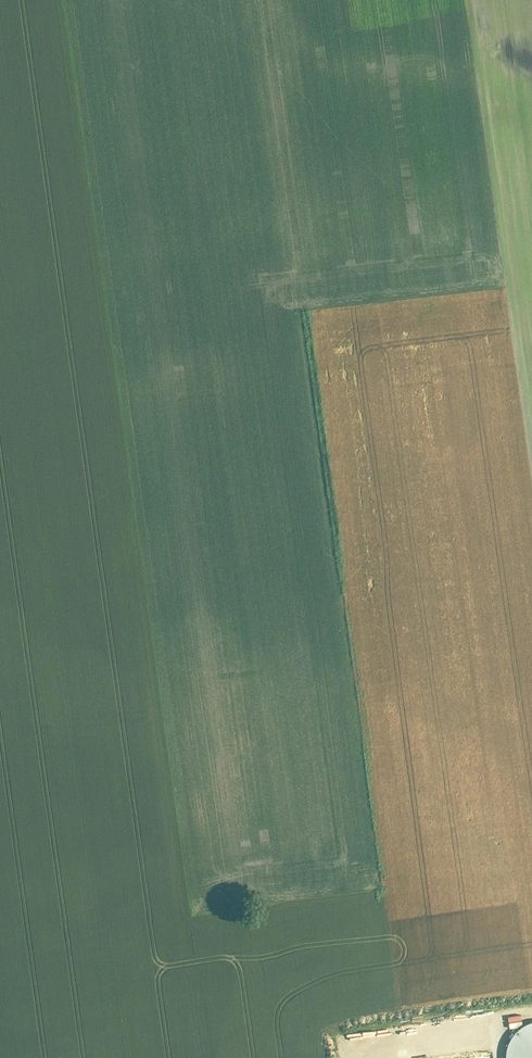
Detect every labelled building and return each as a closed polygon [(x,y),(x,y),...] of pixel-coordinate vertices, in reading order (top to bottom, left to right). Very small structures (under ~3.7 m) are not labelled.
[(501,998),(509,1006),(516,999),(507,991),(501,998)] [(521,1029),(515,1033),(512,1038),(509,1043),(507,1049),(506,1056),(506,1057),(531,1057),(531,1023),(526,1025),(521,1029)]
